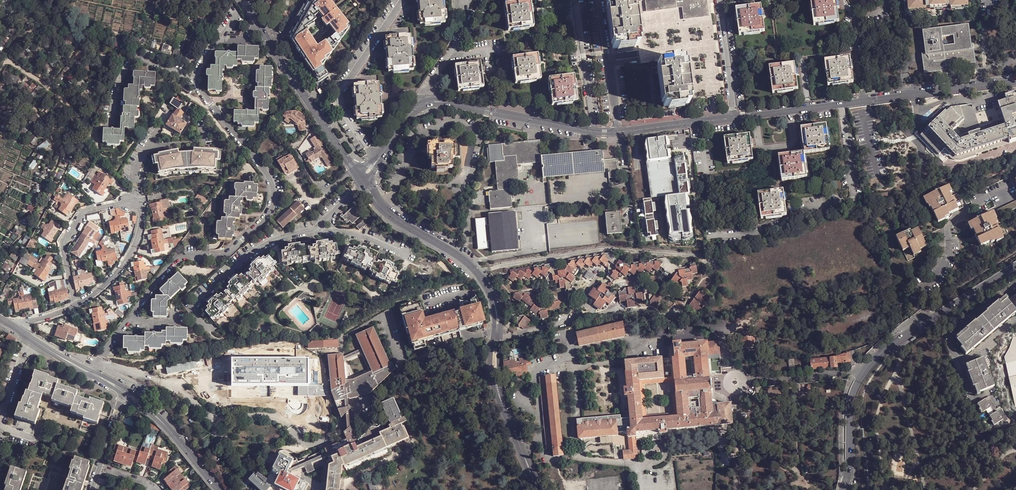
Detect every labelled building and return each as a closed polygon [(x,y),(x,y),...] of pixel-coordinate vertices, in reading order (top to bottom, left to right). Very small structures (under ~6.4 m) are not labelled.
[(276,0),(267,0),(266,0),(266,2),(267,3),(265,6),(271,10),(277,1),(276,0)] [(286,36),(317,85),(328,78),(323,69),(350,29),(326,0),(307,0),(286,36)] [(419,24),(424,24),(440,23),(444,22),(444,19),(443,11),(441,10),(440,0),(442,0),(417,0),(417,3),(419,2),(420,12),(418,13),(419,21),(419,24)] [(676,7),(675,0),(647,0),(648,10),(676,7)] [(684,5),(686,17),(707,14),(705,0),(683,0),(684,5)] [(840,22),(837,0),(814,0),(811,0),(814,26),(840,22)] [(904,10),(908,9),(908,11),(926,10),(926,8),(950,6),(950,8),(968,7),(968,0),(903,0),(904,10)] [(507,31),(533,27),(530,11),(529,1),(503,4),(507,31)] [(607,5),(613,49),(617,49),(628,48),(633,47),(638,46),(632,2),(627,2),(611,4),(609,5),(607,5)] [(740,36),(765,32),(764,18),(762,6),(736,9),(740,36)] [(972,44),(970,45),(967,24),(925,30),(928,53),(924,53),(926,70),(945,67),(945,63),(974,59),(972,44)] [(409,70),(413,70),(413,66),(412,58),(410,58),(409,48),(411,48),(410,39),(410,36),(406,36),(406,35),(389,36),(389,37),(385,38),(385,42),(386,50),(388,50),(389,60),(387,60),(388,68),(388,72),(392,72),(409,70)] [(258,58),(259,45),(249,45),(249,44),(248,43),(246,43),(245,45),(238,45),(238,50),(232,50),(231,49),(231,48),(228,48),(228,50),(218,49),(218,56),(217,56),(217,63),(211,63),(211,68),(209,68),(209,74),(209,88),(216,88),(216,87),(223,87),(223,77),(224,77),(225,76),(225,75),(225,74),(223,74),(223,68),(225,68),(225,64),(227,63),(234,64),(238,64),(238,59),(242,59),(255,59),(254,57),(258,58)] [(514,84),(539,81),(537,62),(536,55),(510,58),(512,71),(514,84)] [(829,86),(855,83),(853,69),(851,57),(826,61),(829,86)] [(663,108),(669,107),(669,108),(685,106),(685,105),(689,104),(689,101),(684,60),(679,61),(679,60),(663,62),(663,63),(658,63),(663,108)] [(458,92),(485,88),(483,80),(481,62),(455,65),(458,92)] [(774,93),(799,90),(796,63),(770,67),(774,93)] [(271,66),(258,66),(258,70),(256,70),(256,83),(256,87),(253,87),(253,92),(253,99),(253,110),(251,109),(250,109),(249,110),(249,111),(232,110),(232,122),(236,122),(236,124),(240,124),(253,125),(253,122),(257,122),(257,109),(260,109),(260,108),(267,108),(267,98),(268,98),(269,97),(269,95),(268,94),(267,95),(267,88),(270,88),(270,81),(271,81),(272,80),(272,78),(271,78),(270,78),(271,66)] [(156,72),(137,71),(137,78),(136,78),(136,85),(130,85),(130,89),(128,89),(128,102),(127,106),(124,106),(123,116),(121,116),(121,129),(104,128),(103,142),(107,142),(120,142),(120,141),(124,141),(124,127),(127,127),(128,126),(133,126),(134,116),(136,116),(136,110),(137,106),(140,106),(141,89),(143,89),(143,85),(144,85),(151,86),(155,86),(156,72)] [(551,105),(577,102),(575,88),(574,80),(573,75),(548,79),(551,105)] [(24,92),(28,87),(17,77),(13,81),(21,87),(19,88),(24,92)] [(377,118),(382,117),(382,114),(381,106),(379,106),(378,96),(380,95),(379,87),(379,83),(375,83),(374,82),(357,84),(357,85),(354,85),(354,90),(355,98),(357,98),(358,108),(356,108),(357,117),(357,120),(361,119),(377,118)] [(184,85),(181,83),(179,87),(189,93),(192,88),(185,84),(184,85)] [(185,101),(178,96),(176,99),(174,97),(170,103),(176,107),(174,110),(176,111),(174,115),(173,114),(167,124),(181,133),(187,123),(180,119),(184,112),(179,109),(185,101)] [(1007,120),(983,128),(983,129),(964,135),(961,132),(957,135),(953,131),(964,120),(959,106),(952,107),(948,102),(943,107),(944,109),(932,120),(934,122),(929,126),(927,125),(925,127),(928,130),(925,132),(942,152),(943,151),(948,156),(947,157),(949,159),(951,157),(952,158),(954,159),(958,159),(976,154),(977,156),(979,156),(978,154),(1012,143),(1011,142),(1015,141),(1015,98),(1001,102),(1007,120)] [(298,113),(296,111),(287,114),(284,117),(286,119),(285,121),(289,125),(292,122),(293,122),(298,126),(301,134),(307,131),(305,126),(307,126),(306,122),(308,119),(300,112),(298,113)] [(801,127),(804,152),(804,153),(829,150),(826,124),(801,127)] [(751,134),(725,138),(728,163),(754,160),(752,142),(751,134)] [(336,163),(319,137),(312,141),(317,149),(319,151),(314,154),(313,152),(307,155),(310,161),(312,160),(313,162),(322,157),(323,158),(329,167),(336,163)] [(650,162),(668,160),(668,159),(667,151),(666,151),(665,148),(667,148),(665,138),(657,139),(658,144),(656,144),(656,140),(647,141),(650,162)] [(526,151),(542,150),(541,140),(525,142),(526,151)] [(37,148),(40,153),(50,146),(47,141),(37,148)] [(426,145),(426,150),(427,150),(428,158),(430,158),(430,160),(431,173),(435,173),(435,174),(447,173),(447,172),(452,172),(451,160),(451,157),(454,157),(453,148),(455,148),(454,144),(449,144),(449,142),(431,143),(431,145),(426,145)] [(498,190),(506,189),(506,182),(510,182),(510,183),(520,182),(518,164),(543,161),(542,156),(542,150),(526,151),(525,142),(488,145),(490,161),(496,161),(498,190)] [(194,153),(186,153),(187,168),(198,167),(209,168),(209,167),(216,168),(218,153),(210,152),(210,151),(203,150),(194,151),(194,153)] [(543,161),(545,178),(549,177),(570,176),(606,172),(605,169),(605,160),(604,155),(604,150),(596,151),(542,156),(543,161)] [(187,168),(186,153),(178,153),(178,152),(170,152),(162,153),(162,154),(155,156),(158,171),(165,170),(165,171),(176,169),(187,168)] [(782,181),(808,178),(804,153),(804,152),(779,155),(782,181)] [(282,156),(277,159),(283,170),(287,168),(289,171),(298,165),(291,154),(283,158),(282,156)] [(674,158),(674,159),(679,195),(667,196),(672,238),(680,237),(679,234),(681,233),(681,235),(689,234),(686,210),(685,211),(684,207),(686,207),(684,194),(687,194),(688,193),(683,157),(674,158)] [(620,159),(609,159),(605,160),(605,169),(610,169),(609,165),(619,164),(619,170),(621,170),(620,164),(620,159)] [(667,196),(679,195),(674,159),(668,160),(650,162),(647,163),(651,198),(665,197),(667,196)] [(34,170),(38,163),(34,160),(30,168),(34,170)] [(610,178),(620,177),(619,170),(619,164),(609,165),(610,169),(610,178)] [(95,176),(94,178),(107,186),(109,184),(110,182),(109,181),(111,178),(104,173),(100,178),(99,178),(95,176)] [(638,174),(638,184),(646,183),(645,174),(638,174)] [(1015,208),(1015,189),(1010,176),(969,197),(969,198),(965,200),(967,204),(971,202),(978,215),(990,209),(987,204),(993,201),(997,210),(1000,216),(1015,208)] [(105,189),(107,186),(94,178),(93,180),(96,182),(96,184),(93,189),(100,193),(103,190),(104,191),(105,189)] [(538,205),(549,203),(546,181),(544,181),(535,182),(538,205)] [(257,198),(258,184),(254,184),(244,183),(237,183),(237,190),(236,190),(235,197),(229,197),(229,200),(228,200),(227,214),(227,217),(222,217),(222,221),(220,221),(219,234),(219,238),(233,238),(233,235),(234,225),(234,221),(236,221),(237,218),(241,218),(241,214),(241,204),(241,201),(243,201),(244,197),(246,197),(253,198),(257,198)] [(949,215),(963,207),(956,194),(951,196),(947,187),(940,190),(940,191),(937,193),(936,192),(926,197),(929,204),(930,203),(932,208),(931,208),(938,220),(944,217),(944,216),(948,214),(949,215)] [(513,207),(511,189),(506,189),(498,190),(489,191),(491,209),(513,207)] [(786,209),(784,190),(758,193),(761,219),(787,215),(786,209)] [(60,199),(73,207),(75,205),(76,203),(75,202),(77,199),(69,194),(67,199),(65,199),(61,197),(60,199)] [(204,203),(207,199),(200,194),(198,198),(204,203)] [(680,239),(680,237),(672,238),(667,196),(665,197),(664,203),(666,212),(666,216),(669,228),(668,238),(672,241),(680,239)] [(651,198),(643,199),(643,203),(645,213),(646,221),(646,226),(647,236),(657,235),(656,232),(655,232),(655,230),(657,229),(656,221),(654,221),(653,211),(655,211),(654,202),(652,203),(651,198)] [(72,210),(73,207),(60,199),(59,201),(62,203),(62,205),(59,209),(67,214),(69,211),(70,212),(72,210)] [(153,203),(154,207),(152,207),(153,210),(154,213),(169,209),(168,207),(165,208),(163,206),(162,201),(153,203)] [(298,201),(277,221),(283,227),(304,208),(298,201)] [(353,224),(361,217),(358,214),(359,212),(356,209),(359,207),(356,204),(344,215),(343,213),(341,216),(342,217),(343,216),(346,219),(347,218),(353,224)] [(157,221),(166,220),(165,215),(166,213),(168,212),(169,212),(169,209),(154,213),(154,215),(155,218),(156,218),(157,221)] [(621,211),(606,212),(607,234),(623,233),(621,211)] [(515,212),(490,214),(490,224),(492,241),(492,251),(518,250),(515,212)] [(996,240),(1008,234),(1001,221),(996,223),(991,213),(981,218),(982,219),(978,220),(978,219),(971,223),(977,235),(978,235),(980,238),(978,239),(982,247),(991,242),(991,241),(995,238),(996,240)] [(110,222),(111,230),(115,230),(116,231),(121,230),(117,214),(115,215),(116,219),(115,221),(112,221),(110,222)] [(125,219),(123,219),(121,218),(120,214),(117,214),(121,230),(126,229),(126,228),(130,227),(128,218),(125,219)] [(478,249),(489,248),(488,242),(487,225),(487,218),(476,219),(478,249)] [(60,229),(62,226),(60,225),(52,220),(49,225),(48,225),(44,223),(43,225),(41,227),(45,229),(45,231),(42,235),(49,240),(52,242),(54,239),(53,238),(56,233),(59,229),(60,229)] [(367,225),(363,220),(356,227),(360,230),(363,227),(364,228),(367,225)] [(92,223),(90,226),(97,231),(98,228),(92,223)] [(97,231),(90,226),(87,229),(86,228),(83,233),(96,242),(98,239),(94,237),(94,235),(97,231)] [(919,248),(926,244),(918,229),(912,232),(910,230),(897,237),(902,249),(909,245),(913,253),(920,250),(919,248)] [(79,241),(87,246),(90,242),(92,241),(95,244),(96,242),(83,233),(82,235),(80,237),(81,238),(79,241)] [(153,241),(153,244),(168,241),(167,239),(164,239),(162,238),(161,233),(153,234),(153,238),(152,238),(153,241)] [(104,236),(102,239),(105,245),(107,244),(108,244),(110,241),(104,236)] [(173,240),(174,242),(175,247),(182,238),(176,239),(173,240)] [(80,257),(87,246),(79,241),(76,247),(72,252),(80,257)] [(154,247),(154,249),(156,249),(156,253),(165,251),(164,246),(165,244),(169,243),(168,241),(153,244),(154,247)] [(279,252),(280,262),(287,261),(288,264),(292,264),(296,264),(296,263),(299,262),(299,259),(306,258),(307,261),(316,260),(317,262),(320,261),(320,262),(325,262),(325,261),(327,260),(327,255),(335,253),(333,245),(330,246),(329,244),(326,244),(325,242),(314,244),(314,246),(310,247),(310,249),(306,249),(306,247),(302,248),(302,246),(298,246),(297,244),(286,246),(286,248),(282,249),(283,251),(279,252)] [(115,248),(110,249),(108,248),(107,244),(105,245),(108,260),(110,259),(113,259),(113,257),(117,257),(115,248)] [(96,252),(98,260),(102,259),(102,261),(105,261),(108,260),(105,245),(102,245),(103,249),(102,250),(96,252)] [(87,246),(80,257),(82,258),(90,246),(87,246)] [(393,281),(396,274),(393,272),(393,270),(391,269),(391,267),(380,262),(379,264),(375,262),(374,264),(371,263),(371,260),(368,258),(369,257),(366,255),(366,253),(356,248),(355,251),(351,249),(350,251),(346,249),(342,259),(349,263),(348,265),(352,267),(351,268),(354,269),(355,268),(358,269),(359,267),(366,270),(365,272),(373,276),(373,278),(376,280),(375,281),(379,283),(380,282),(383,283),(386,278),(393,281)] [(30,260),(30,255),(25,252),(22,256),(30,260)] [(622,263),(623,262),(611,253),(606,254),(605,253),(603,254),(602,255),(598,255),(598,254),(595,255),(594,256),(590,256),(587,256),(586,257),(582,258),(582,257),(579,257),(579,258),(570,260),(563,269),(556,270),(554,269),(555,268),(558,263),(556,261),(552,262),(553,264),(546,265),(545,264),(542,265),(542,266),(538,266),(537,266),(534,266),(511,270),(511,275),(509,279),(512,281),(514,282),(517,277),(522,281),(525,276),(530,279),(533,275),(537,278),(540,274),(547,278),(546,279),(548,281),(549,285),(552,284),(552,281),(556,281),(556,284),(560,283),(561,289),(566,288),(567,290),(569,290),(569,293),(573,292),(572,288),(577,282),(574,280),(576,278),(571,275),(578,266),(583,270),(586,265),(590,268),(594,264),(598,267),(602,263),(606,266),(607,264),(610,261),(616,266),(620,261),(622,263)] [(22,255),(19,262),(27,266),(30,260),(22,256),(22,255)] [(36,264),(49,272),(52,268),(51,267),(53,263),(51,263),(53,259),(48,255),(46,259),(42,263),(41,264),(37,262),(36,264)] [(276,265),(268,256),(266,259),(264,257),(261,260),(260,258),(251,266),(253,268),(250,271),(251,273),(249,275),(254,281),(255,282),(258,280),(259,281),(262,278),(263,279),(266,277),(269,274),(272,271),(271,270),(274,268),(273,267),(276,265)] [(624,263),(623,262),(622,263),(620,261),(616,266),(610,261),(607,264),(610,266),(609,267),(610,274),(607,277),(612,280),(614,279),(616,280),(620,276),(622,278),(624,275),(626,277),(629,272),(634,275),(637,271),(641,274),(645,270),(650,273),(653,268),(658,272),(659,270),(664,273),(663,274),(668,277),(668,276),(673,279),(671,282),(673,283),(672,285),(678,290),(678,294),(684,293),(683,288),(689,287),(688,281),(694,281),(693,275),(698,274),(697,265),(695,263),(693,265),(690,265),(688,268),(687,267),(686,268),(682,269),(681,268),(680,267),(679,268),(667,259),(659,260),(657,259),(655,260),(655,261),(651,261),(649,260),(647,261),(647,262),(645,262),(642,260),(639,263),(634,264),(634,263),(631,263),(631,264),(626,265),(625,264),(625,263),(624,263)] [(135,271),(150,269),(150,266),(146,267),(145,266),(144,260),(135,262),(136,266),(134,266),(135,269),(135,271)] [(48,275),(49,272),(36,264),(35,266),(38,268),(38,270),(35,275),(42,279),(45,276),(46,277),(48,275)] [(92,273),(87,274),(85,272),(84,269),(82,270),(85,285),(88,284),(90,284),(90,282),(94,282),(92,273)] [(150,269),(135,271),(136,274),(136,277),(138,277),(138,281),(147,279),(146,274),(148,272),(151,271),(150,269)] [(74,276),(76,285),(79,284),(79,286),(82,285),(85,285),(82,270),(79,270),(80,273),(79,275),(74,276)] [(188,282),(179,272),(173,278),(168,283),(161,289),(164,292),(164,295),(162,295),(156,295),(155,299),(154,299),(153,312),(153,316),(167,316),(167,312),(167,305),(168,300),(170,297),(171,299),(180,289),(184,285),(188,282)] [(254,281),(249,275),(247,274),(244,276),(242,274),(239,277),(237,275),(229,284),(230,285),(228,288),(229,290),(227,292),(234,299),(236,297),(237,298),(240,295),(241,297),(244,294),(247,292),(247,291),(250,288),(249,287),(251,285),(251,284),(254,281)] [(614,286),(614,284),(616,280),(614,279),(612,280),(611,283),(609,283),(609,286),(608,287),(610,288),(611,286),(614,286)] [(610,288),(608,287),(604,284),(598,291),(593,298),(597,301),(604,307),(607,303),(612,296),(608,293),(611,289),(610,288)] [(49,292),(50,301),(54,300),(55,301),(57,301),(60,301),(57,285),(54,286),(55,290),(54,291),(49,292)] [(57,285),(60,301),(63,300),(65,299),(65,298),(69,297),(67,288),(62,289),(60,288),(59,285),(57,285)] [(116,293),(117,296),(132,293),(132,291),(128,291),(126,290),(125,285),(117,287),(117,290),(116,291),(116,293)] [(637,294),(635,287),(626,289),(623,292),(621,291),(620,293),(621,302),(628,301),(629,308),(636,307),(636,304),(637,303),(639,304),(642,300),(644,300),(643,293),(637,294)] [(595,288),(589,295),(593,298),(598,291),(595,288)] [(305,291),(299,297),(304,299),(304,297),(307,298),(306,299),(311,301),(310,293),(308,292),(308,294),(306,293),(306,292),(305,291)] [(525,293),(525,291),(515,293),(516,296),(514,298),(519,302),(522,299),(533,308),(531,310),(536,314),(542,307),(539,304),(539,302),(537,302),(534,300),(536,297),(531,292),(530,293),(529,296),(525,293)] [(662,293),(662,291),(652,292),(652,295),(650,295),(650,301),(651,302),(651,305),(654,305),(656,306),(665,295),(662,293)] [(22,308),(25,308),(21,292),(19,293),(20,296),(19,298),(13,299),(15,308),(19,307),(19,309),(22,308)] [(24,296),(24,292),(21,292),(25,308),(27,307),(30,307),(30,305),(33,304),(33,299),(32,296),(26,297),(24,296)] [(234,299),(227,292),(223,295),(222,293),(219,296),(217,294),(209,302),(210,304),(207,307),(209,309),(205,312),(213,320),(217,317),(220,315),(221,315),(224,313),(227,311),(226,310),(229,307),(229,306),(231,304),(230,303),(234,299)] [(703,303),(708,297),(701,292),(689,307),(699,314),(702,309),(699,306),(701,302),(703,303)] [(120,305),(129,303),(128,298),(129,296),(133,295),(132,293),(117,296),(117,299),(118,302),(119,301),(120,305)] [(476,324),(477,326),(481,325),(480,321),(482,321),(481,317),(482,317),(479,306),(478,301),(475,296),(469,300),(470,302),(467,303),(466,301),(459,301),(462,310),(456,312),(454,313),(453,311),(435,316),(436,317),(424,320),(422,319),(420,314),(422,313),(419,302),(413,304),(403,307),(405,314),(403,314),(407,329),(408,328),(411,336),(412,335),(414,342),(415,342),(417,348),(424,347),(422,340),(426,339),(425,337),(439,333),(438,332),(442,331),(443,333),(450,331),(449,329),(460,326),(469,324),(469,326),(476,324)] [(610,306),(616,298),(612,296),(607,303),(610,306)] [(543,308),(539,314),(541,316),(542,318),(549,317),(547,310),(561,308),(561,305),(563,303),(555,297),(553,299),(551,298),(545,306),(543,308)] [(994,330),(1003,323),(1015,312),(1015,310),(1007,299),(1001,304),(998,301),(987,311),(988,312),(982,316),(994,330)] [(594,305),(601,310),(604,307),(597,301),(594,305)] [(93,313),(94,318),(110,315),(109,313),(105,313),(104,312),(102,307),(97,308),(91,309),(92,313),(93,313)] [(122,317),(125,313),(118,308),(115,312),(122,317)] [(98,327),(106,325),(105,320),(107,318),(110,317),(110,315),(94,318),(95,320),(95,323),(97,323),(97,327),(98,327)] [(531,321),(524,316),(520,316),(520,318),(518,318),(519,327),(522,327),(525,329),(531,321)] [(994,330),(982,316),(976,321),(975,321),(967,328),(969,330),(957,340),(968,352),(980,342),(994,330)] [(669,321),(665,318),(662,322),(668,326),(671,323),(675,325),(679,321),(672,317),(669,321)] [(626,336),(623,322),(577,333),(580,346),(626,336)] [(75,341),(79,330),(65,325),(65,327),(60,326),(59,325),(57,331),(55,336),(66,340),(67,338),(75,341)] [(357,337),(362,347),(373,372),(378,382),(381,380),(382,381),(396,367),(393,360),(390,362),(373,325),(363,330),(365,333),(357,337)] [(186,340),(187,327),(177,327),(170,327),(166,327),(166,330),(162,330),(161,332),(159,332),(152,331),(145,331),(145,336),(141,335),(134,335),(124,335),(124,346),(127,346),(127,348),(140,349),(144,349),(145,345),(148,346),(161,346),(161,344),(165,344),(166,341),(170,341),(183,342),(183,340),(186,340)] [(14,344),(16,340),(9,334),(6,338),(14,344)] [(755,347),(754,337),(742,338),(743,348),(755,347)] [(1014,395),(1015,394),(1015,338),(1011,349),(1006,360),(1011,378),(1014,395)] [(338,346),(338,339),(332,339),(317,339),(308,339),(308,347),(338,346)] [(708,342),(709,355),(713,355),(720,354),(719,341),(708,342)] [(674,346),(675,358),(674,358),(675,374),(675,378),(676,382),(687,382),(685,357),(696,356),(698,380),(710,379),(710,375),(708,357),(708,355),(709,355),(708,342),(682,345),(681,342),(674,343),(674,346)] [(362,347),(341,357),(344,359),(361,351),(362,347)] [(362,347),(361,351),(370,371),(373,372),(362,347)] [(851,361),(850,352),(836,357),(837,363),(851,361)] [(509,373),(532,368),(531,365),(536,364),(534,356),(522,359),(523,362),(519,363),(508,366),(509,373)] [(341,357),(330,358),(333,383),(330,383),(331,391),(337,407),(341,418),(349,410),(348,404),(348,398),(350,397),(350,398),(359,397),(359,396),(361,396),(361,395),(369,391),(373,388),(374,389),(378,384),(378,382),(373,372),(354,381),(344,382),(341,357)] [(812,369),(837,367),(837,363),(836,357),(811,360),(812,369)] [(640,363),(637,363),(638,371),(639,378),(675,374),(674,358),(669,358),(657,360),(657,359),(646,360),(640,361),(640,363)] [(972,371),(968,372),(974,387),(977,385),(980,392),(994,386),(987,369),(984,358),(969,364),(972,371)] [(638,371),(637,363),(627,364),(628,372),(638,371)] [(172,377),(176,379),(177,377),(179,378),(180,379),(186,368),(179,364),(172,377)] [(353,379),(346,379),(344,382),(354,381),(373,372),(370,371),(353,379)] [(655,431),(660,431),(661,434),(668,433),(667,430),(716,425),(715,413),(714,413),(713,403),(711,390),(677,393),(679,417),(643,420),(640,385),(639,378),(638,371),(628,372),(627,372),(628,389),(625,389),(626,397),(629,396),(631,415),(631,421),(632,430),(628,430),(628,432),(629,438),(637,437),(636,433),(655,431)] [(98,413),(109,417),(110,412),(100,408),(101,403),(90,399),(89,401),(75,396),(77,391),(73,390),(56,384),(57,380),(47,377),(48,376),(35,372),(29,392),(27,391),(22,405),(18,404),(15,414),(35,421),(37,416),(42,418),(50,420),(71,427),(79,430),(80,428),(82,420),(94,424),(98,413)] [(675,374),(639,378),(640,385),(644,384),(643,381),(671,378),(675,378),(675,374)] [(562,448),(556,383),(555,375),(546,376),(540,377),(547,450),(553,449),(553,452),(554,457),(563,456),(563,454),(562,448)] [(640,385),(643,420),(679,417),(677,393),(676,382),(675,378),(671,378),(672,384),(669,384),(667,386),(668,389),(670,391),(673,391),(673,395),(672,395),(674,413),(647,416),(644,384),(640,385)] [(711,390),(713,390),(712,379),(710,379),(698,380),(687,382),(676,382),(677,393),(711,390)] [(382,404),(391,423),(392,422),(396,420),(402,417),(393,398),(382,404)] [(985,399),(978,404),(983,412),(990,407),(985,399)] [(713,403),(714,413),(715,413),(716,425),(734,424),(732,401),(713,403)] [(997,411),(990,416),(995,424),(1002,419),(997,411)] [(622,420),(583,424),(583,426),(578,427),(580,439),(619,436),(619,433),(628,432),(628,430),(632,430),(631,421),(622,422),(622,420)] [(380,433),(384,431),(384,430),(385,429),(381,423),(378,425),(377,423),(372,426),(368,429),(369,430),(365,433),(361,436),(362,437),(358,439),(361,445),(381,436),(380,433)] [(400,424),(384,431),(380,433),(381,436),(361,445),(356,447),(355,443),(351,445),(338,451),(339,454),(332,457),(335,463),(332,464),(329,465),(327,489),(339,489),(342,465),(344,464),(398,440),(399,441),(407,438),(400,424)] [(350,426),(343,432),(347,439),(348,438),(351,445),(355,443),(356,447),(361,445),(358,439),(350,426)] [(655,431),(636,433),(637,437),(637,440),(642,440),(642,441),(662,439),(661,436),(661,434),(660,431),(655,431)] [(637,437),(629,438),(630,450),(631,459),(639,459),(637,440),(637,437)] [(343,440),(325,449),(327,453),(328,456),(331,454),(332,457),(339,454),(338,451),(351,445),(348,438),(347,439),(343,440)] [(398,440),(344,464),(345,466),(399,441),(398,440)] [(123,461),(128,448),(124,447),(125,446),(119,444),(119,443),(116,442),(113,450),(117,451),(116,453),(114,459),(119,460),(123,461)] [(137,457),(136,459),(141,460),(140,462),(145,463),(147,457),(148,455),(150,456),(153,448),(150,447),(146,446),(145,447),(141,446),(139,450),(137,457)] [(128,448),(123,461),(127,462),(127,463),(131,465),(134,459),(134,456),(137,457),(139,450),(137,449),(136,450),(132,448),(131,449),(128,448)] [(150,456),(154,457),(154,459),(152,465),(157,467),(157,465),(161,467),(165,454),(161,452),(162,451),(157,449),(153,448),(150,456)] [(280,453),(289,458),(292,452),(286,449),(280,450),(276,457),(277,458),(280,453)] [(271,484),(273,485),(275,483),(282,470),(286,472),(288,469),(293,460),(289,458),(280,453),(277,458),(276,461),(267,478),(265,481),(271,484)] [(289,470),(292,471),(328,456),(327,453),(289,470)] [(63,489),(80,489),(88,465),(89,461),(75,456),(74,460),(71,469),(68,479),(66,479),(63,489)] [(170,484),(181,474),(180,472),(180,471),(177,467),(178,467),(175,464),(169,470),(171,472),(169,474),(164,478),(167,482),(168,481),(170,484)] [(80,489),(82,489),(90,466),(88,465),(80,489)] [(27,471),(12,466),(6,485),(8,486),(6,489),(20,489),(27,471)] [(299,479),(291,474),(286,472),(282,470),(275,483),(288,489),(294,489),(299,479)] [(271,484),(265,481),(265,482),(259,477),(256,475),(254,473),(249,479),(261,489),(265,489),(271,484)] [(170,484),(173,488),(172,488),(174,489),(178,489),(181,488),(183,487),(184,489),(191,483),(189,481),(189,482),(184,476),(184,477),(181,474),(170,484)] [(294,489),(304,489),(307,483),(299,479),(294,489)]
